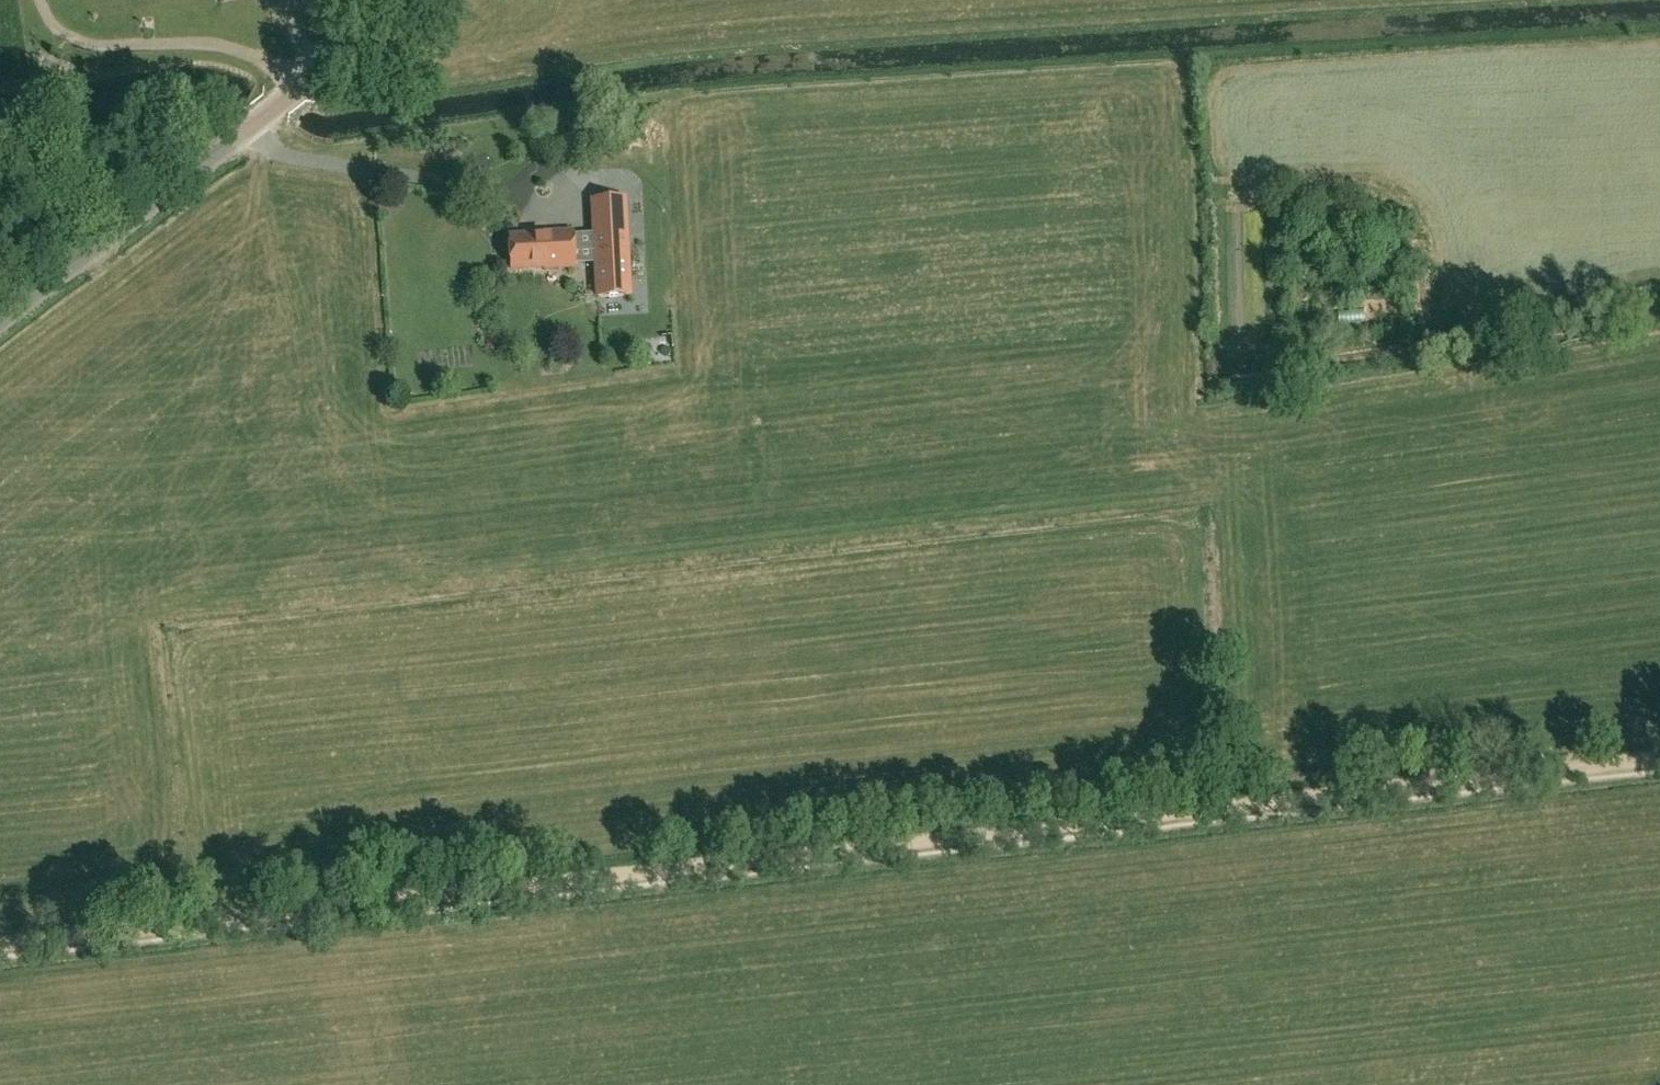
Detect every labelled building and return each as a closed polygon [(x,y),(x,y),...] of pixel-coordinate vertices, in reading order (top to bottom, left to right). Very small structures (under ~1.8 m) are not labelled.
[(566,195),(577,193),(573,173),(562,176),(566,195)] [(626,199),(609,200),(606,190),(594,191),(594,201),(595,200),(599,297),(630,296),(626,199)] [(545,269),(575,268),(574,232),(537,233),(537,235),(511,236),(512,269),(545,267),(545,269)]
